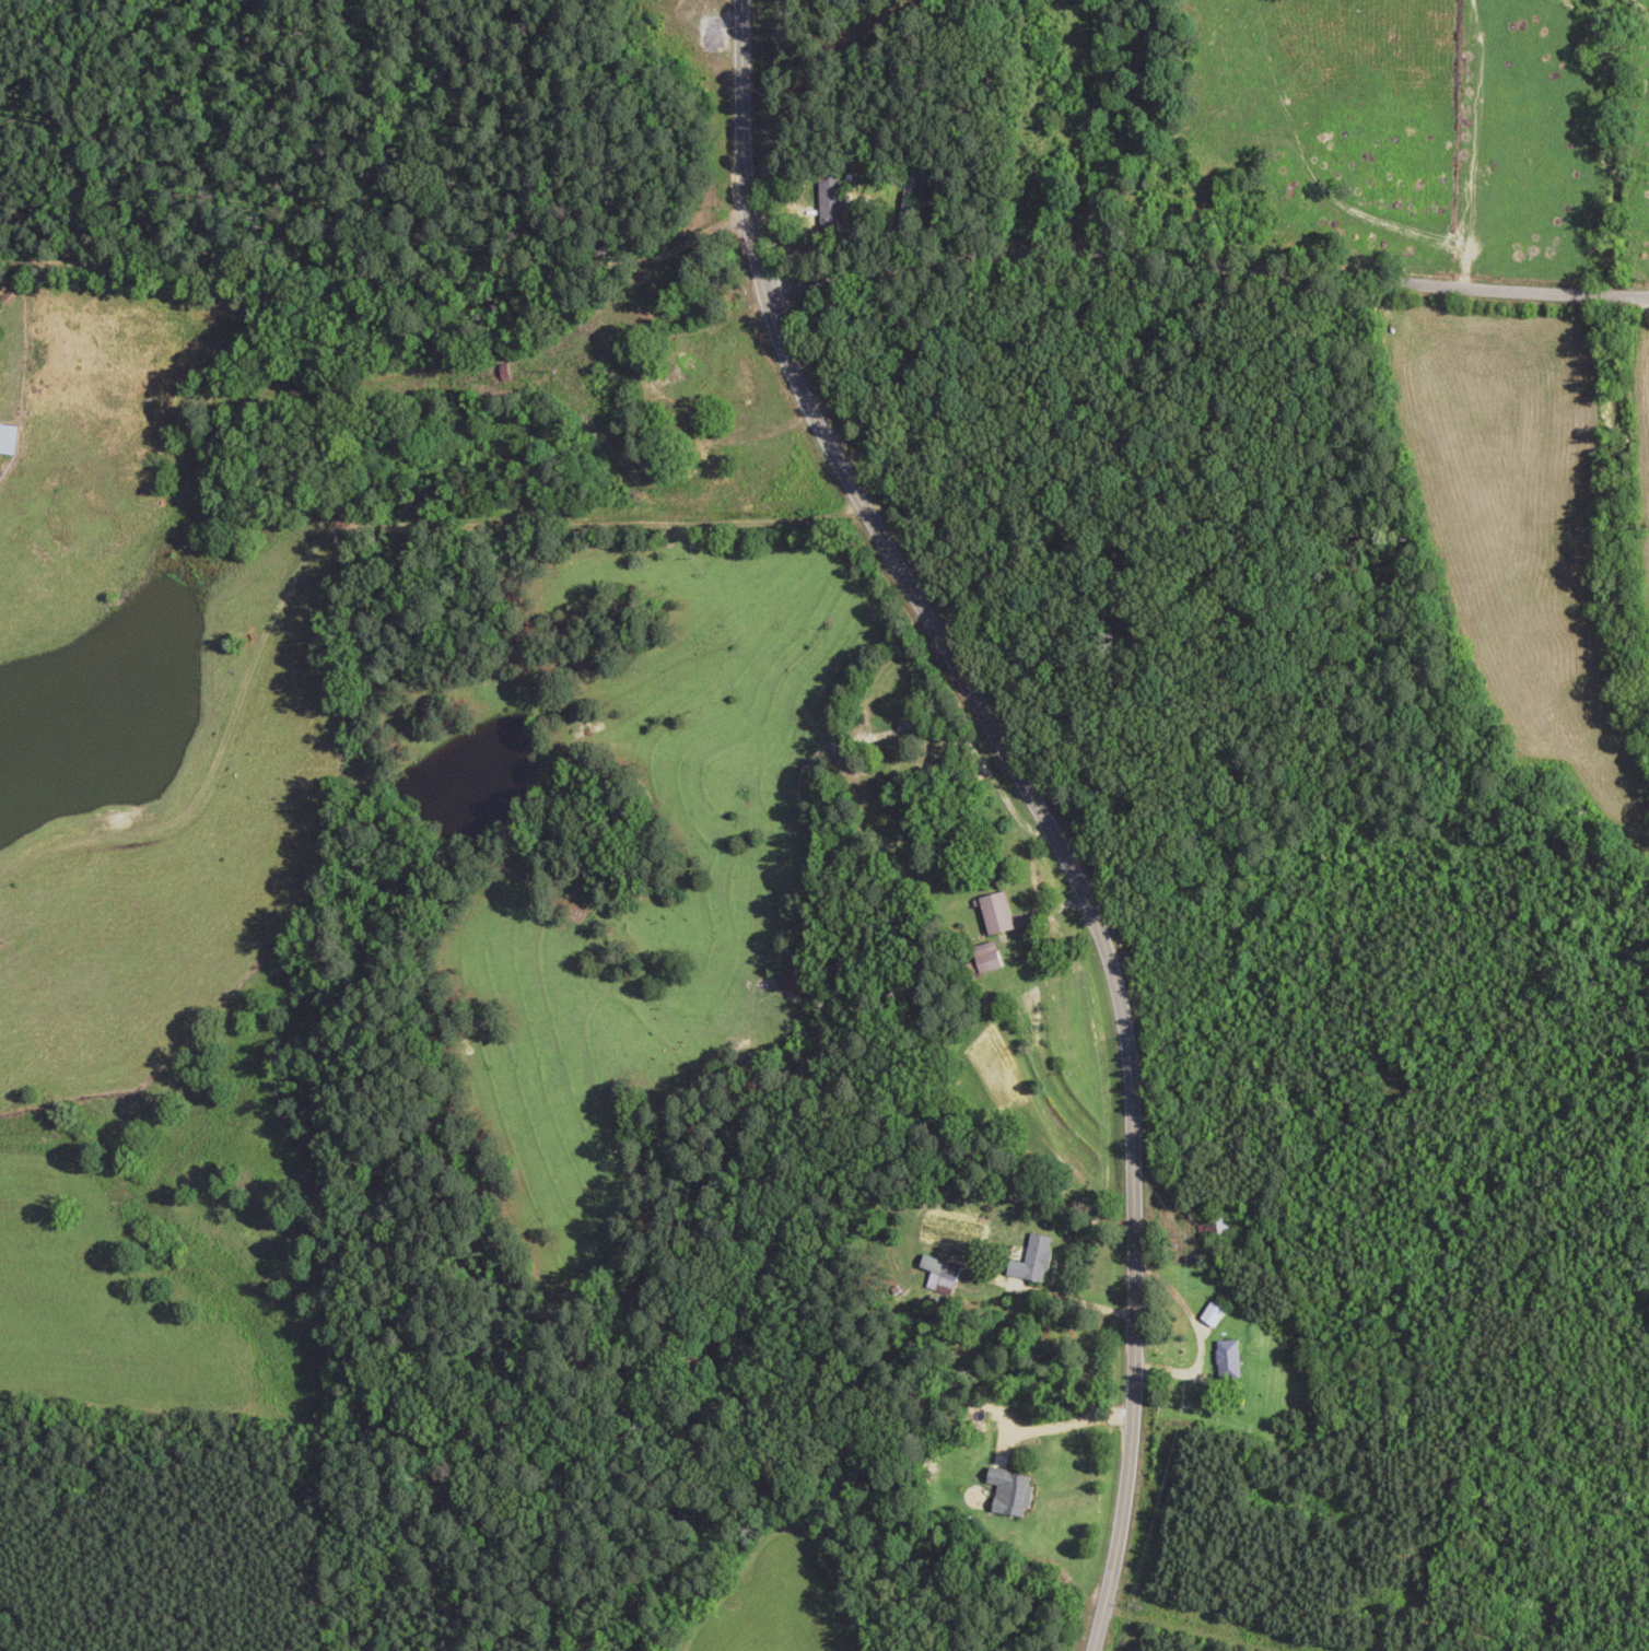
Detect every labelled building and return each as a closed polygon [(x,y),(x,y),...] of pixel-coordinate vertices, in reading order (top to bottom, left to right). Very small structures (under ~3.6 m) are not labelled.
[(839,233),(839,178),(817,178),(817,233),(839,233)] [(15,428),(0,426),(0,455),(12,456),(15,428)] [(1003,893),(978,899),(987,938),(1012,932),(1003,893)] [(970,950),(978,976),(1001,969),(993,944),(970,950)] [(1227,1211),(1196,1211),(1196,1237),(1227,1237),(1227,1211)] [(1051,1239),(1028,1235),(1023,1265),(1007,1262),(1004,1278),(1043,1285),(1051,1239)] [(959,1272),(928,1256),(922,1268),(931,1272),(924,1287),(946,1298),(959,1272)] [(1215,1342),(1215,1383),(1237,1383),(1237,1342),(1215,1342)] [(1031,1479),(987,1472),(985,1485),(996,1487),(992,1514),(1025,1519),(1031,1479)]
